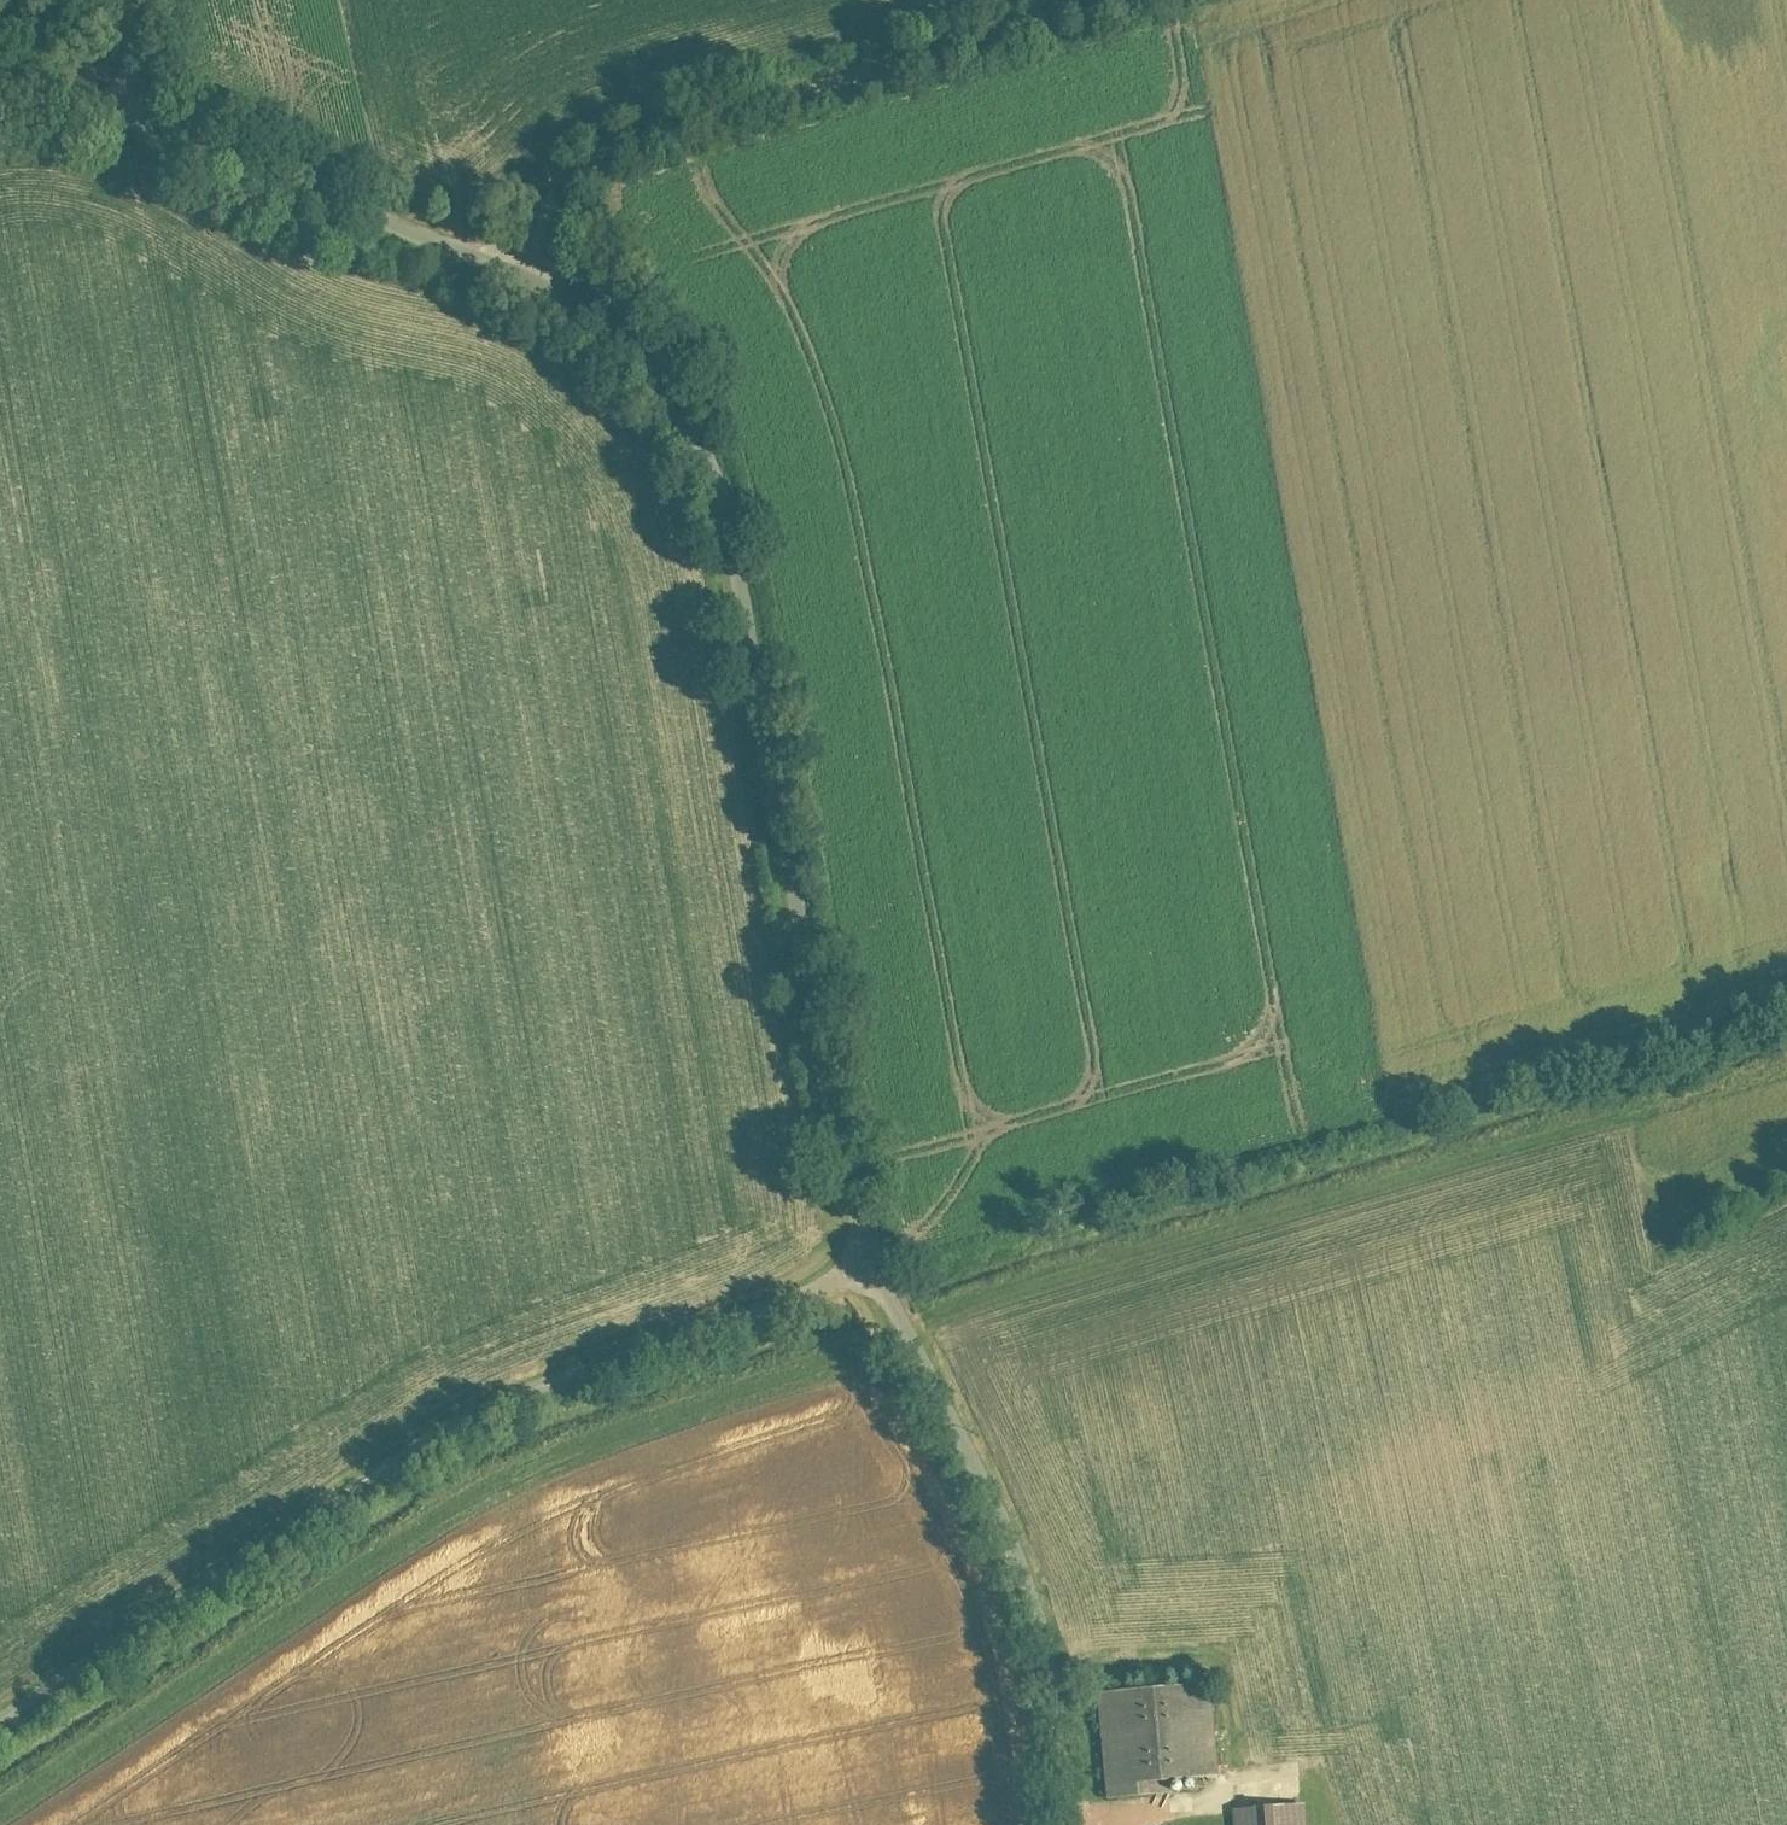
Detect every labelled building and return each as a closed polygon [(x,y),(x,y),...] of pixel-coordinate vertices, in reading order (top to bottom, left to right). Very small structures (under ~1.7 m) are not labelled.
[(1224,1688),(1107,1696),(1114,1789),(1231,1781),(1224,1688)] [(1309,1802),(1236,1808),(1237,1824),(1311,1824),(1309,1802)]
